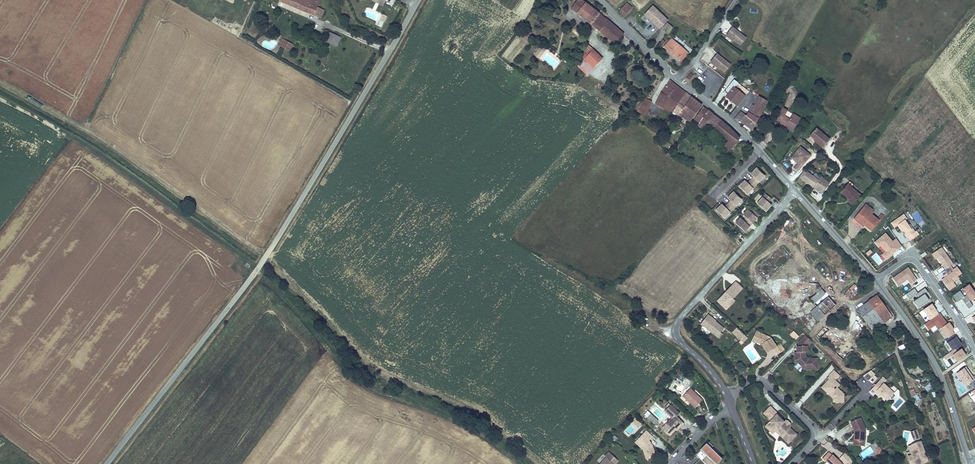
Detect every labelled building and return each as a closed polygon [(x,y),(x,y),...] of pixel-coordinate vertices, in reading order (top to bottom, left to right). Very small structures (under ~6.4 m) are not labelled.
[(307,13),(313,0),(277,0),(307,13)] [(317,0),(313,0),(307,13),(313,16),(316,8),(320,1),(317,0)] [(623,35),(582,0),(578,0),(571,8),(615,44),(623,35)] [(623,12),(628,6),(626,4),(619,12),(624,17),(626,14),(623,12)] [(663,27),(667,23),(669,21),(653,6),(643,15),(660,31),(663,27)] [(324,11),(316,8),(313,16),(320,19),(324,11)] [(673,27),(667,23),(663,27),(669,32),(673,27)] [(732,37),(730,39),(734,41),(735,40),(742,45),(747,39),(734,28),(729,35),(732,37)] [(331,45),(335,36),(330,34),(325,43),(331,45)] [(341,39),(335,36),(331,45),(337,48),(341,39)] [(687,52),(670,38),(663,46),(668,50),(667,50),(676,58),(677,57),(681,61),(687,52)] [(288,52),(291,45),(281,39),(279,43),(282,45),(280,48),(288,52)] [(296,48),(291,45),(288,52),(293,55),(296,48)] [(585,60),(593,50),(588,45),(580,55),(585,60)] [(538,59),(542,53),(538,50),(534,56),(538,59)] [(603,59),(593,50),(585,60),(594,68),(603,59)] [(716,63),(715,65),(719,68),(720,67),(726,72),(731,65),(719,55),(713,61),(716,63)] [(594,68),(585,60),(580,65),(590,73),(594,68)] [(709,66),(704,70),(707,72),(708,71),(712,76),(715,72),(709,66)] [(732,80),(728,85),(722,95),(737,105),(746,91),(732,80)] [(679,88),(670,81),(662,93),(660,92),(655,103),(665,108),(671,98),(679,103),(686,93),(679,88)] [(689,95),(686,93),(679,103),(685,107),(691,97),(689,95)] [(695,100),(691,97),(685,107),(679,114),(690,122),(701,106),(702,105),(695,100)] [(671,98),(665,108),(673,112),(679,103),(671,98)] [(756,122),(767,103),(760,98),(755,106),(753,105),(746,116),(756,122)] [(640,107),(647,111),(651,103),(644,99),(640,107)] [(679,103),(673,112),(679,115),(679,114),(685,107),(679,103)] [(644,116),(647,111),(640,107),(637,113),(644,116)] [(705,110),(703,108),(692,121),(697,125),(708,111),(705,110)] [(786,117),(788,114),(782,110),(776,119),(782,123),(787,126),(786,128),(793,132),(801,119),(794,115),(791,120),(786,117)] [(708,111),(697,125),(702,129),(706,125),(713,115),(708,111)] [(746,116),(739,112),(734,118),(751,131),(756,122),(746,116)] [(719,119),(713,115),(706,125),(714,131),(715,130),(721,122),(722,121),(719,119)] [(730,130),(721,122),(715,130),(728,140),(725,146),(730,150),(740,139),(730,130)] [(819,146),(825,137),(810,128),(804,136),(811,140),(813,141),(812,142),(819,146)] [(796,172),(807,155),(796,148),(788,160),(794,163),(795,162),(797,163),(796,164),(792,170),(796,172)] [(803,171),(799,178),(814,187),(817,182),(825,187),(828,182),(820,176),(818,180),(812,176),(803,171)] [(756,184),(763,177),(759,173),(750,182),(755,187),(757,186),(756,184)] [(817,182),(814,187),(822,192),(825,187),(817,182)] [(860,195),(851,187),(850,186),(850,184),(848,183),(842,190),(851,198),(849,201),(852,204),(860,195)] [(728,204),(734,210),(736,207),(737,208),(743,201),(734,192),(727,198),(730,201),(728,204)] [(772,200),(765,194),(757,204),(766,213),(772,207),(768,203),(772,200)] [(872,210),(873,209),(874,207),(867,202),(865,205),(872,210)] [(734,210),(728,204),(724,207),(722,204),(715,211),(724,220),(731,214),(731,213),(734,210)] [(875,211),(873,209),(872,210),(865,205),(856,216),(860,219),(862,217),(867,222),(871,225),(878,216),(873,212),(875,211)] [(760,216),(755,210),(752,213),(749,211),(744,217),(747,219),(745,222),(741,219),(736,225),(745,233),(760,216)] [(917,211),(912,214),(920,226),(925,223),(917,211)] [(909,241),(917,235),(903,214),(890,223),(895,230),(899,227),(909,241)] [(895,238),(892,240),(885,232),(874,242),(883,252),(880,255),(885,260),(902,245),(895,238)] [(943,270),(953,264),(941,246),(932,252),(943,270)] [(874,259),(879,264),(882,260),(876,254),(874,255),(868,249),(865,253),(872,261),(874,259)] [(908,266),(891,277),(897,287),(902,284),(903,285),(908,281),(910,284),(917,280),(908,266)] [(936,275),(944,269),(941,266),(934,271),(936,275)] [(940,278),(949,290),(956,285),(953,281),(962,274),(957,266),(940,278)] [(725,290),(717,299),(724,306),(728,301),(728,300),(731,296),(735,293),(742,287),(735,280),(727,289),(727,290),(726,291),(725,290)] [(773,280),(772,292),(807,294),(807,288),(814,289),(814,282),(773,280)] [(974,297),(974,292),(969,283),(960,289),(961,290),(952,295),(960,307),(965,304),(968,308),(972,305),(969,301),(974,297)] [(853,295),(858,289),(853,285),(846,295),(852,300),(855,296),(853,295)] [(799,303),(816,322),(835,305),(819,286),(799,303)] [(726,308),(734,299),(731,296),(728,300),(728,301),(724,306),(726,308)] [(876,302),(874,299),(868,303),(882,323),(883,324),(892,317),(886,308),(880,300),(876,302)] [(878,326),(882,323),(868,303),(857,311),(876,337),(882,332),(878,326)] [(974,310),(974,305),(974,304),(965,310),(968,314),(974,310)] [(709,316),(710,314),(707,312),(700,322),(717,335),(720,330),(723,326),(714,320),(709,316)] [(744,333),(736,326),(733,330),(741,337),(742,336),(744,333)] [(845,359),(851,352),(824,328),(817,336),(844,360),(845,359)] [(756,338),(755,340),(760,343),(767,352),(776,345),(770,336),(768,338),(765,334),(756,329),(753,336),(756,338)] [(810,340),(801,331),(798,334),(798,344),(797,344),(797,350),(794,350),(794,353),(798,353),(798,357),(795,360),(803,368),(817,368),(817,357),(811,357),(810,358),(805,354),(805,351),(807,350),(807,344),(810,340)] [(778,356),(784,349),(781,343),(773,348),(778,356)] [(955,349),(950,352),(956,362),(966,356),(961,348),(956,351),(955,349)] [(773,351),(757,365),(761,370),(777,356),(773,351)] [(855,355),(851,352),(845,359),(849,362),(855,355)] [(972,390),(974,388),(974,379),(966,365),(955,373),(965,387),(969,385),(972,390)] [(831,381),(829,379),(826,383),(829,387),(826,391),(833,398),(833,402),(844,402),(843,393),(838,387),(835,389),(833,386),(838,382),(836,380),(840,376),(834,369),(829,375),(830,376),(833,378),(831,381)] [(863,376),(872,384),(878,377),(869,369),(863,376)] [(888,399),(895,392),(880,379),(871,390),(874,393),(875,391),(880,396),(882,394),(888,399)] [(928,392),(933,385),(929,381),(923,388),(928,392)] [(913,385),(907,387),(914,403),(919,401),(913,385)] [(696,407),(703,398),(691,387),(683,395),(696,407)] [(670,435),(675,429),(683,421),(678,415),(680,413),(672,404),(666,410),(672,417),(662,427),(670,435)] [(792,425),(790,423),(787,420),(786,419),(785,420),(777,413),(778,412),(771,405),(764,412),(772,419),(766,425),(771,430),(775,426),(783,433),(782,434),(790,441),(798,433),(794,431),(792,430),(793,429),(790,426),(792,425)] [(658,419),(651,412),(648,416),(655,423),(658,419)] [(856,440),(864,441),(865,428),(860,416),(851,421),(854,429),(856,429),(856,440)] [(683,421),(675,429),(677,430),(685,422),(683,421)] [(788,442),(790,441),(782,434),(783,433),(775,426),(771,430),(773,433),(775,430),(788,442)] [(645,448),(644,449),(647,458),(656,455),(652,443),(649,440),(653,436),(647,429),(643,434),(645,436),(640,442),(645,448)] [(864,444),(864,441),(856,440),(856,429),(854,429),(853,443),(864,444)] [(913,440),(920,438),(917,429),(910,431),(913,440)] [(635,441),(644,449),(645,448),(640,442),(645,436),(643,434),(635,441)] [(924,461),(930,459),(924,441),(915,444),(918,453),(910,456),(913,463),(916,463),(924,461)] [(708,443),(707,442),(701,448),(702,449),(698,455),(702,458),(707,453),(718,463),(723,457),(712,448),(715,446),(710,442),(708,443)] [(909,453),(910,456),(918,453),(915,444),(911,445),(913,451),(909,453)] [(607,455),(599,463),(616,463),(615,463),(619,460),(610,450),(606,454),(607,455)] [(837,456),(836,457),(832,454),(826,460),(830,463),(843,463),(837,456)]
